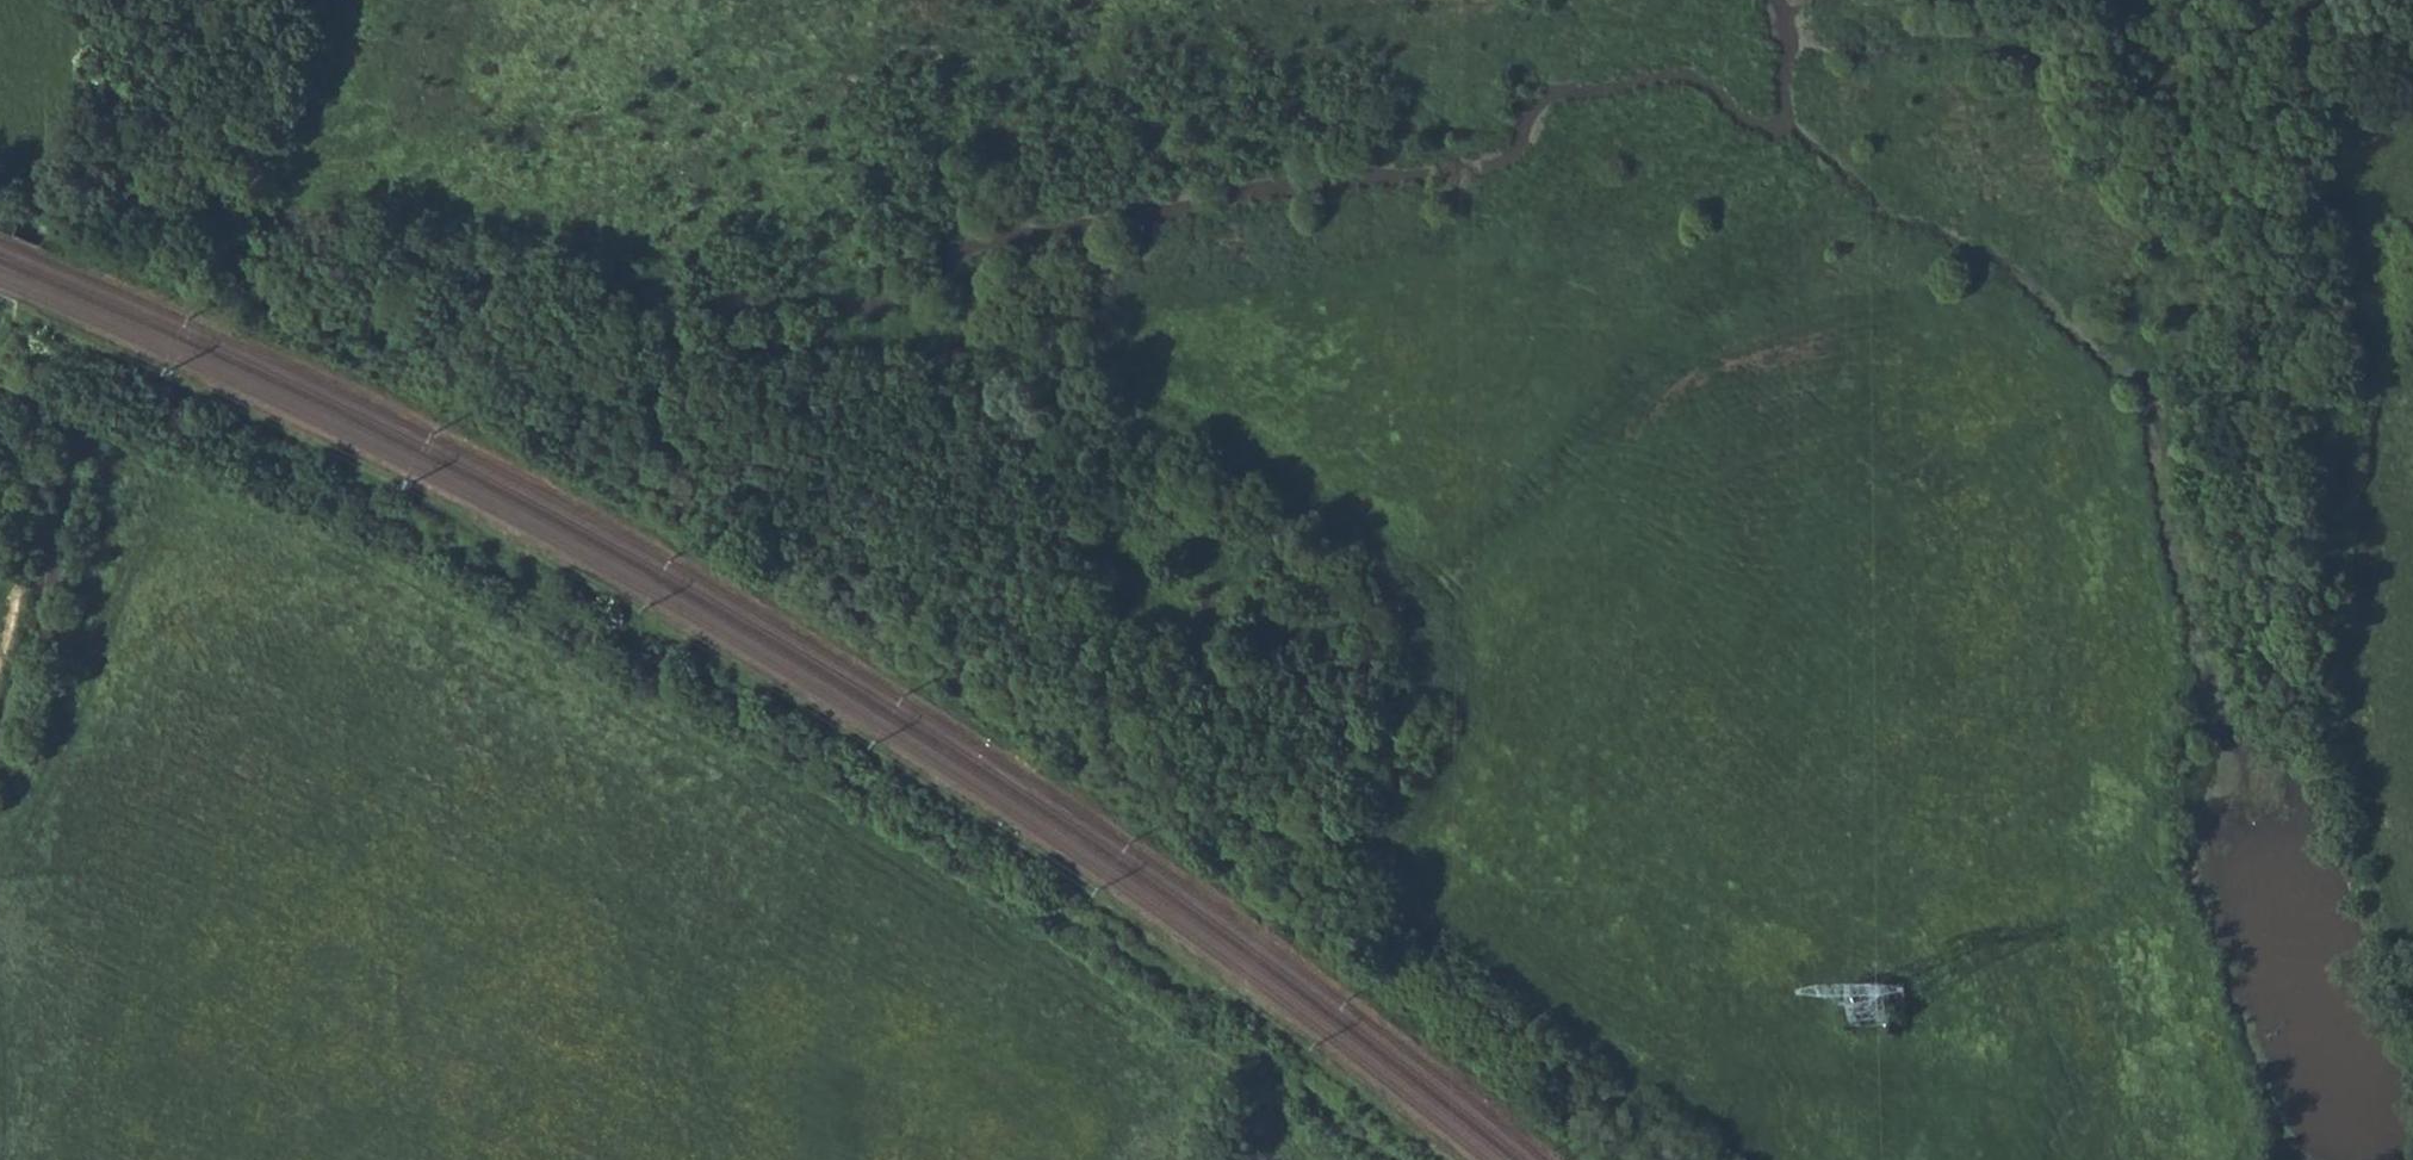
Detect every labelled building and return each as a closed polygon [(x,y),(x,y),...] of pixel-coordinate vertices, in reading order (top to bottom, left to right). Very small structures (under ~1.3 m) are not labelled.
[(1896,1025),(1896,984),(1854,984),(1854,1025),(1896,1025)]
